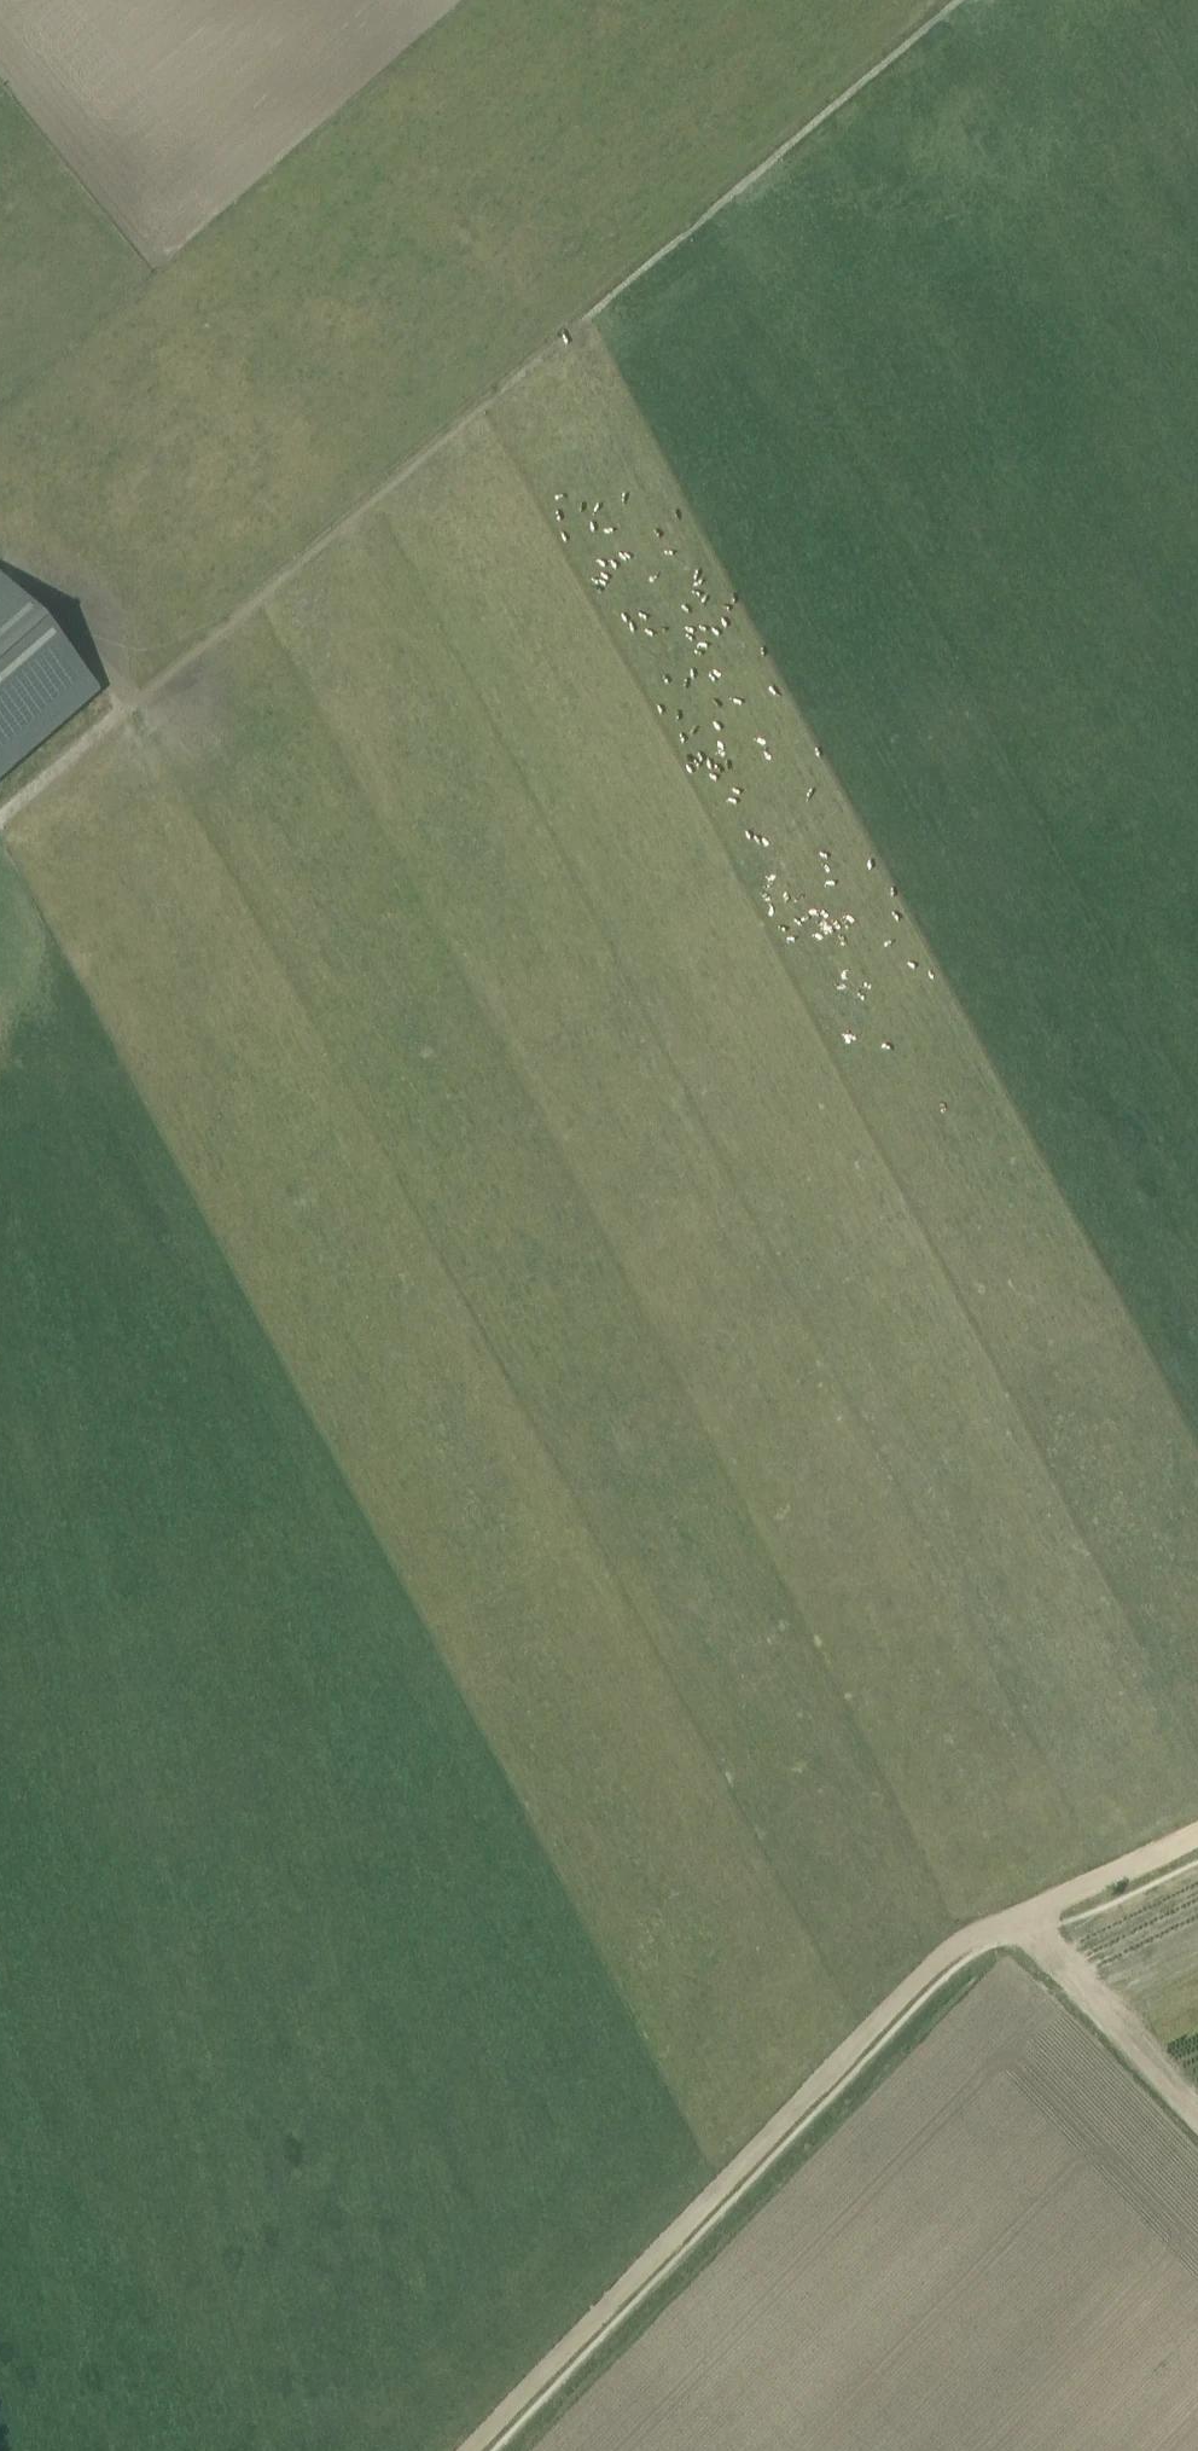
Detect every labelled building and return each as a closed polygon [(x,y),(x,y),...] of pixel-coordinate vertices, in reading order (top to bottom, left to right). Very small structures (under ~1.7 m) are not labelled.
[(96,692),(0,583),(0,776),(96,692)]
